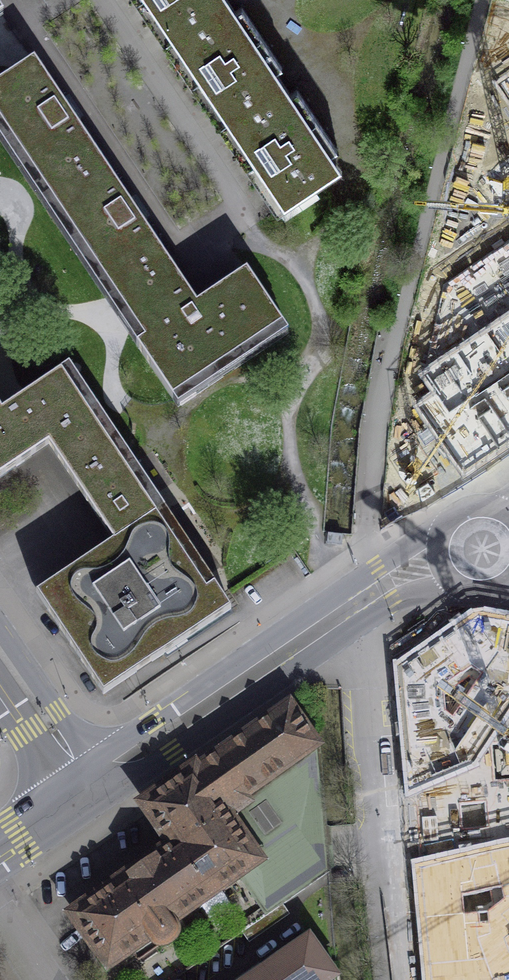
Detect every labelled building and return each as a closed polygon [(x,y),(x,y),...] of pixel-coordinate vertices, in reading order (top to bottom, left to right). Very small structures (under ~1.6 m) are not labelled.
[(158,29),(202,0),(139,0),(158,29)] [(213,112),(276,70),(282,66),(242,6),(236,10),(229,0),(202,0),(158,29),(213,112)] [(41,203),(102,162),(75,123),(80,119),(66,98),(60,101),(33,61),(0,83),(0,142),(41,203)] [(337,149),(297,89),(291,93),(276,70),(213,112),(278,208),(313,184),(304,171),(337,149)] [(500,82),(508,95),(508,76),(500,82)] [(41,203),(108,302),(168,262),(142,223),(147,219),(132,198),(127,201),(102,162),(41,203)] [(442,283),(418,374),(430,392),(411,405),(462,480),(508,448),(508,238),(442,283)] [(196,304),(168,262),(108,302),(177,406),(288,333),(246,271),(196,304)] [(69,366),(19,400),(48,444),(113,542),(114,543),(164,509),(69,366)] [(48,444),(19,400),(2,411),(0,412),(0,477),(48,444)] [(231,609),(164,509),(114,543),(113,542),(36,593),(103,694),(231,609)] [(482,612),(457,618),(387,665),(409,794),(472,766),(508,699),(508,617),(482,612)] [(173,845),(73,915),(108,964),(131,948),(138,958),(157,945),(162,945),(167,944),(171,942),(173,939),(176,934),(176,930),(175,925),(171,920),(238,874),(267,915),(268,914),(329,871),(318,747),(289,703),(144,804),(173,845)] [(414,866),(424,979),(508,979),(508,933),(508,929),(508,928),(508,843),(414,866)] [(309,935),(298,944),(299,945),(248,979),(331,979),(337,976),(309,935)]
